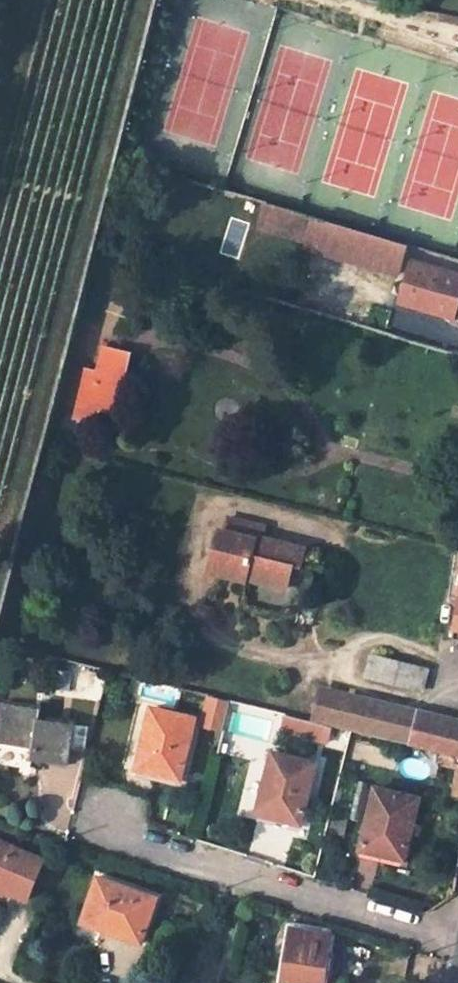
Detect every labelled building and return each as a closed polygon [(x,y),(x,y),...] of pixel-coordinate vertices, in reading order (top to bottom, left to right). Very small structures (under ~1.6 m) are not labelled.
[(306,243),(314,215),(266,201),(258,228),(306,243)] [(398,274),(407,243),(314,215),(306,243),(305,247),(398,274)] [(412,263),(402,294),(429,302),(457,320),(457,276),(412,263)] [(126,352),(103,347),(97,373),(85,370),(74,416),(93,421),(97,406),(113,410),(126,352)] [(268,525),(231,516),(228,529),(223,528),(213,571),(250,579),(250,576),(290,586),(294,563),(303,565),(308,546),(265,535),(268,525)] [(457,596),(457,595),(457,549),(456,548),(449,595),(457,596)] [(426,669),(360,652),(356,672),(421,689),(426,669)] [(223,729),(227,698),(206,695),(201,726),(223,729)] [(1,703),(0,712),(0,743),(32,748),(31,757),(69,764),(74,724),(37,718),(38,708),(1,703)] [(401,707),(393,739),(409,743),(416,712),(401,707)] [(195,718),(152,708),(137,767),(179,778),(195,718)] [(416,712),(409,743),(457,755),(457,722),(416,712)] [(315,763),(273,751),(257,812),(300,823),(315,763)] [(417,797),(374,788),(360,848),(403,858),(417,797)] [(0,837),(0,884),(30,896),(46,855),(0,837)] [(156,897),(97,877),(81,923),(140,942),(156,897)] [(292,927),(284,979),(309,982),(323,982),(331,932),(292,927)]
